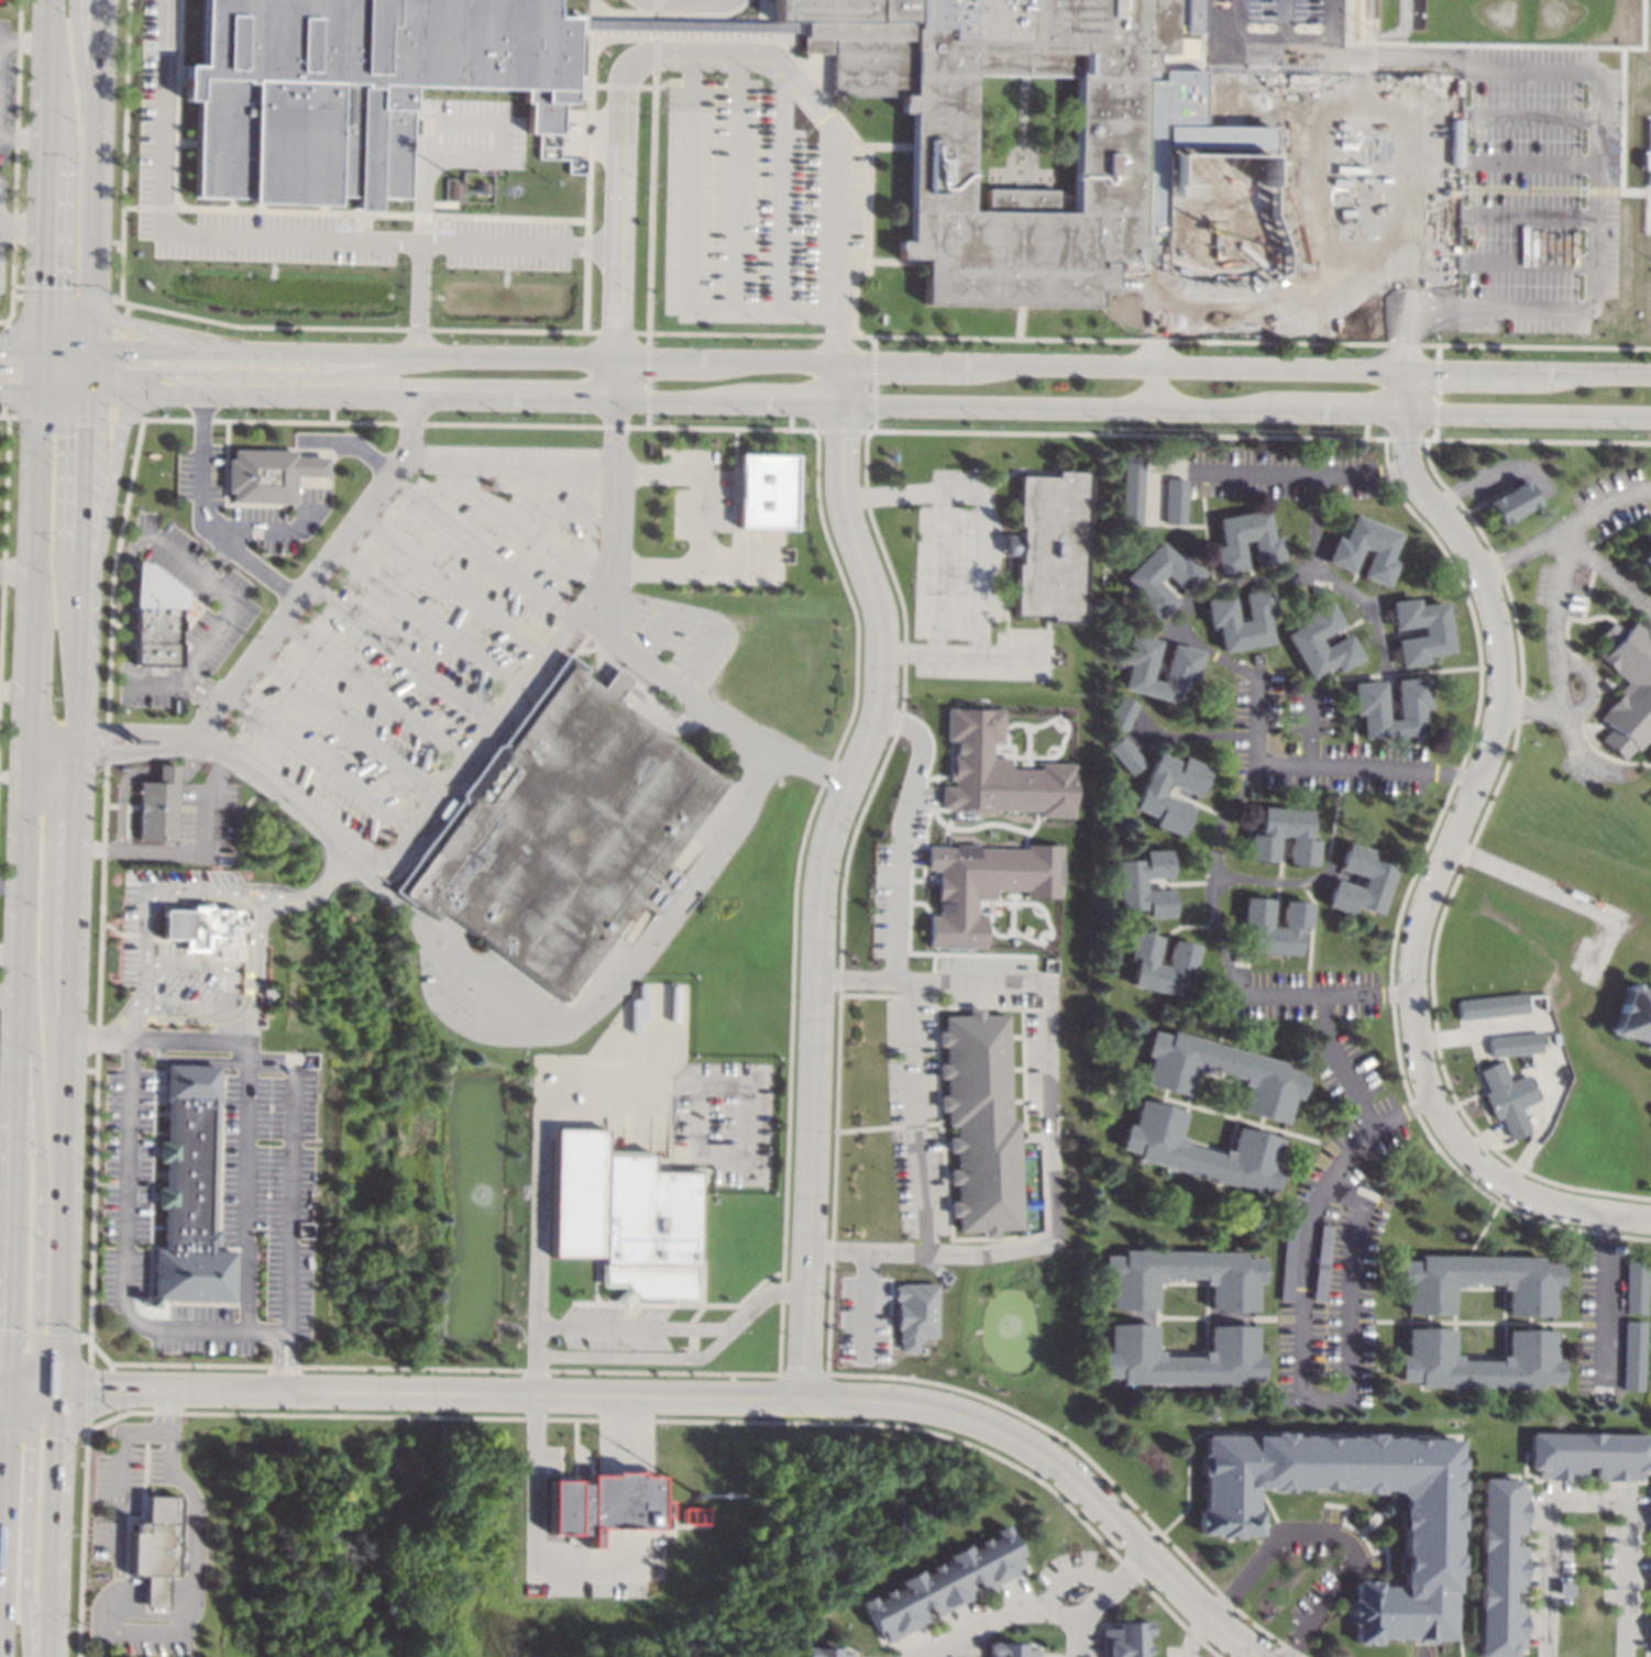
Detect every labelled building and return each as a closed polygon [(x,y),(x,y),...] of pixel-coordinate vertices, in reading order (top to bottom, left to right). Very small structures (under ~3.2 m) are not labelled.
[(198,66),(200,0),(551,0),(551,16),(572,16),(572,23),(571,34),(570,84),(570,102),(559,102),(558,132),(527,131),(528,101),(522,101),(522,88),(407,85),(404,197),(374,196),(374,210),(352,210),(353,196),(332,196),(332,205),(245,202),(245,198),(191,196),(192,142),(194,101),(180,101),(181,66),(198,66)] [(774,21),(775,0),(1176,0),(1176,55),(1154,55),(1153,70),(1145,70),(1142,70),(1141,139),(1141,166),(1140,244),(1148,244),(1152,244),(1152,266),(1148,266),(1113,265),(1113,286),(1113,292),(1098,292),(1098,306),(1021,305),(925,303),(925,263),(925,258),(899,258),(899,250),(898,250),(898,241),(905,241),(905,242),(911,242),(912,148),(912,113),(902,113),(902,96),(832,95),(833,54),(805,53),(803,53),(803,35),(803,26),(803,22),(774,21)] [(461,201),(462,180),(447,180),(447,200),(461,201)] [(293,452),(294,452),(293,456),(324,457),(323,476),(293,475),(291,477),(291,504),(229,501),(229,491),(223,491),(223,476),(224,460),(225,460),(230,460),(230,450),(293,452)] [(794,528),(783,528),(737,527),(738,502),(738,493),(739,454),(795,455),(794,528)] [(1142,523),(1142,524),(1122,524),(1124,455),(1126,455),(1144,456),(1142,523)] [(1090,472),(1090,497),(1086,622),(1053,621),(1053,616),(1016,615),(1019,554),(1009,554),(1010,535),(1020,535),(1021,496),(1021,475),(1057,477),(1058,471),(1090,472)] [(1539,505),(1531,509),(1501,527),(1490,508),(1486,500),(1523,478),(1539,505)] [(1187,479),(1185,526),(1167,524),(1166,524),(1167,479),(1187,479)] [(1272,537),(1279,534),(1284,562),(1256,566),(1251,540),(1241,541),(1245,568),(1219,573),(1213,546),(1221,545),(1217,518),(1266,509),(1272,537)] [(1401,533),(1390,559),(1398,562),(1388,586),(1362,576),(1373,551),(1362,546),(1352,573),(1327,562),(1336,537),(1344,540),(1354,515),(1401,533)] [(1179,561),(1180,560),(1185,554),(1204,573),(1185,594),(1165,574),(1158,582),(1178,601),(1158,621),(1140,603),(1145,597),(1125,577),(1159,541),(1179,561)] [(1648,546),(1650,543),(1650,569),(1646,564),(1647,562),(1640,556),(1648,548),(1648,546)] [(184,592),(184,610),(179,610),(179,623),(179,630),(177,630),(176,642),(177,642),(177,667),(133,666),(134,608),(132,608),(132,564),(146,564),(184,592)] [(1275,615),(1267,616),(1273,642),(1222,652),(1218,625),(1210,627),(1206,600),(1232,595),(1237,621),(1247,620),(1243,593),(1270,588),(1275,615)] [(1419,606),(1446,601),(1453,651),(1427,655),(1428,664),(1405,667),(1400,667),(1400,665),(1397,640),(1423,636),(1422,626),(1395,629),(1391,601),(1418,598),(1419,606)] [(1343,626),(1319,639),(1324,648),(1347,634),(1362,659),(1339,672),(1334,665),(1310,678),(1286,633),(1309,620),(1306,614),(1329,600),(1343,626)] [(1633,621),(1650,637),(1650,735),(1637,751),(1635,747),(1622,760),(1599,739),(1610,727),(1599,717),(1619,694),(1617,691),(1625,682),(1611,671),(1613,670),(1597,655),(1608,643),(1599,636),(1613,621),(1625,632),(1633,621)] [(1162,641),(1151,678),(1163,682),(1173,644),(1203,652),(1196,682),(1188,680),(1182,704),(1123,688),(1130,664),(1123,662),(1132,632),(1162,641)] [(569,656),(585,670),(581,676),(598,689),(616,669),(631,680),(615,702),(725,783),(664,864),(681,876),(656,910),(638,897),(563,998),(442,908),(436,918),(411,901),(408,905),(392,893),(460,800),(459,793),(495,744),(505,743),(569,656)] [(1428,708),(1421,708),(1423,733),(1363,738),(1361,714),(1354,715),(1352,683),(1377,681),(1383,681),(1384,682),(1386,720),(1398,719),(1395,681),(1395,680),(1407,680),(1426,677),(1428,708)] [(1123,696),(1141,704),(1130,730),(1112,723),(1123,696)] [(940,810),(1040,811),(1040,817),(1075,817),(1076,763),(1041,763),(1040,769),(1010,769),(1010,758),(992,758),(992,741),(1003,741),(1003,709),(946,709),(946,740),(951,740),(951,784),(940,784),(940,810)] [(1125,738),(1143,761),(1146,764),(1131,777),(1109,749),(1124,737),(1125,738)] [(1181,762),(1184,756),(1185,756),(1210,769),(1198,796),(1166,783),(1162,794),(1193,808),(1181,837),(1154,824),(1156,818),(1134,808),(1143,786),(1142,786),(1147,773),(1149,774),(1159,752),(1181,762)] [(137,781),(156,781),(156,764),(175,765),(174,839),(136,839),(137,781)] [(1311,811),(1309,839),(1318,839),(1316,865),(1288,863),(1290,837),(1278,836),(1276,862),(1248,859),(1251,835),(1259,835),(1263,807),(1311,811)] [(1371,850),(1368,859),(1395,868),(1385,897),(1379,914),(1352,905),(1349,914),(1325,906),(1333,884),(1334,880),(1360,888),(1363,877),(1338,869),(1339,865),(1347,842),(1371,850)] [(1062,845),(1026,845),(1026,847),(927,847),(927,870),(937,870),(937,915),(929,915),(929,948),(985,948),(985,917),(975,917),(976,900),(994,900),(994,890),(1025,890),(1025,897),(1062,898),(1062,845)] [(1171,877),(1144,879),(1145,891),(1170,890),(1173,917),(1147,918),(1146,908),(1119,909),(1116,861),(1144,860),(1144,851),(1169,850),(1171,877)] [(1273,899),(1270,926),(1281,927),(1284,901),(1311,903),(1309,928),(1300,927),(1298,955),(1250,951),(1252,923),(1242,921),(1244,897),(1273,899)] [(163,910),(189,910),(189,906),(209,906),(209,909),(239,909),(239,926),(227,926),(227,937),(207,937),(207,950),(184,950),(184,938),(163,938),(163,910)] [(1160,937),(1155,963),(1166,965),(1171,939),(1199,946),(1193,971),(1185,969),(1178,996),(1131,985),(1136,958),(1127,955),(1134,931),(1160,937)] [(1636,987),(1650,993),(1650,1050),(1644,1048),(1646,1045),(1618,1035),(1614,1037),(1609,1027),(1614,1025),(1626,992),(1624,986),(1633,982),(1636,987)] [(262,987),(274,988),(274,996),(261,995),(261,987),(262,987)] [(1527,1013),(1459,1019),(1456,1001),(1487,997),(1525,993),(1527,1013)] [(981,1009),(981,1014),(1006,1014),(1008,1035),(1008,1038),(1008,1067),(1009,1071),(1009,1098),(1010,1102),(1010,1118),(1017,1119),(1017,1123),(1017,1129),(1017,1140),(1019,1144),(1021,1229),(1017,1229),(995,1230),(997,1236),(997,1238),(981,1238),(981,1236),(981,1229),(957,1230),(957,1216),(951,1216),(949,1216),(949,1201),(956,1201),(956,1183),(948,1184),(948,1171),(948,1169),(955,1169),(955,1151),(948,1151),(948,1149),(948,1139),(948,1137),(954,1137),(954,1126),(947,1126),(946,1111),(940,1111),(938,1111),(938,1096),(939,1095),(945,1095),(945,1076),(939,1076),(937,1076),(937,1062),(939,1062),(944,1062),(944,1045),(938,1045),(936,1045),(936,1030),(938,1030),(944,1030),(944,1014),(968,1014),(968,1009),(968,1007),(981,1007),(981,1009)] [(1288,1064),(1287,1070),(1306,1075),(1299,1100),(1292,1097),(1285,1124),(1283,1123),(1240,1111),(1246,1085),(1240,1084),(1242,1079),(1203,1068),(1201,1072),(1196,1070),(1188,1095),(1160,1087),(1143,1083),(1151,1057),(1144,1054),(1151,1030),(1170,1036),(1171,1030),(1288,1064)] [(1489,1058),(1487,1038),(1540,1032),(1541,1052),(1489,1058)] [(1508,1083),(1527,1075),(1528,1078),(1538,1101),(1520,1107),(1530,1130),(1529,1130),(1509,1139),(1508,1137),(1501,1122),(1500,1117),(1494,1119),(1483,1093),(1488,1091),(1479,1071),(1499,1062),(1508,1083)] [(217,1065),(217,1068),(216,1103),(213,1103),(210,1229),(217,1229),(216,1246),(210,1246),(210,1250),(232,1251),(230,1303),(154,1300),(154,1310),(144,1308),(144,1297),(150,1297),(152,1248),(159,1249),(161,1208),(154,1208),(155,1186),(162,1186),(163,1162),(156,1162),(156,1140),(163,1140),(164,1101),(163,1101),(164,1065),(164,1064),(217,1065)] [(1185,1112),(1178,1137),(1184,1139),(1182,1144),(1221,1155),(1222,1150),(1229,1151),(1236,1127),(1279,1139),(1281,1140),(1275,1166),(1280,1168),(1273,1192),(1254,1186),(1253,1192),(1136,1159),(1137,1153),(1119,1148),(1126,1124),(1132,1126),(1140,1100),(1185,1112)] [(552,1129),(605,1129),(605,1153),(653,1153),(653,1175),(695,1175),(694,1299),(640,1299),(626,1285),(603,1285),(603,1256),(551,1256),(552,1129)] [(1039,1208),(1024,1208),(1023,1198),(1039,1197),(1039,1208)] [(1288,1224),(1297,1225),(1294,1269),(1291,1302),(1280,1301),(1279,1301),(1285,1224),(1288,1224)] [(1332,1225),(1328,1263),(1323,1302),(1311,1300),(1320,1224),(1332,1225)] [(1243,1257),(1263,1258),(1262,1283),(1255,1283),(1255,1310),(1253,1310),(1208,1310),(1209,1284),(1202,1284),(1202,1279),(1160,1278),(1160,1282),(1155,1282),(1155,1308),(1108,1307),(1108,1280),(1101,1280),(1102,1255),(1122,1255),(1122,1250),(1243,1252),(1243,1257)] [(1540,1262),(1560,1262),(1560,1288),(1553,1288),(1553,1315),(1550,1315),(1506,1314),(1506,1290),(1499,1290),(1499,1283),(1459,1282),(1459,1288),(1453,1288),(1452,1314),(1408,1313),(1405,1313),(1406,1285),(1399,1285),(1399,1260),(1420,1260),(1420,1255),(1540,1257),(1540,1262)] [(1629,1260),(1647,1261),(1646,1290),(1644,1314),(1627,1313),(1625,1313),(1627,1260),(1629,1260)] [(935,1337),(935,1284),(893,1284),(893,1301),(897,1301),(896,1352),(918,1352),(918,1337),(935,1337)] [(1627,1321),(1644,1321),(1642,1358),(1641,1390),(1624,1390),(1621,1390),(1625,1321),(1627,1321)] [(1255,1355),(1261,1355),(1261,1380),(1241,1379),(1241,1384),(1120,1382),(1120,1378),(1100,1377),(1100,1351),(1107,1351),(1108,1325),(1155,1325),(1154,1350),(1160,1351),(1160,1356),(1201,1357),(1201,1351),(1207,1352),(1208,1326),(1253,1327),(1255,1327),(1255,1355)] [(1553,1358),(1560,1359),(1560,1384),(1540,1383),(1539,1389),(1418,1387),(1419,1381),(1418,1381),(1399,1380),(1399,1355),(1406,1356),(1406,1328),(1409,1328),(1454,1329),(1453,1355),(1460,1355),(1460,1360),(1499,1361),(1499,1356),(1506,1356),(1506,1330),(1550,1332),(1554,1332),(1553,1358)] [(1380,1438),(1455,1438),(1455,1458),(1460,1458),(1460,1469),(1455,1469),(1455,1480),(1459,1480),(1459,1492),(1455,1492),(1455,1510),(1459,1510),(1459,1529),(1455,1529),(1454,1555),(1459,1555),(1459,1573),(1453,1573),(1452,1639),(1444,1639),(1437,1639),(1433,1639),(1433,1643),(1418,1643),(1413,1643),(1413,1638),(1411,1638),(1379,1638),(1379,1644),(1355,1644),(1355,1625),(1351,1625),(1351,1600),(1355,1600),(1355,1580),(1379,1580),(1379,1588),(1402,1588),(1404,1528),(1399,1528),(1399,1507),(1402,1507),(1402,1499),(1383,1517),(1377,1510),(1396,1490),(1379,1489),(1378,1493),(1358,1493),(1358,1489),(1288,1488),(1288,1492),(1268,1492),(1268,1488),(1258,1488),(1258,1489),(1254,1489),(1254,1511),(1259,1511),(1259,1535),(1240,1534),(1240,1538),(1215,1537),(1215,1535),(1196,1534),(1197,1509),(1202,1509),(1203,1476),(1199,1476),(1200,1454),(1203,1454),(1204,1435),(1268,1436),(1268,1433),(1289,1433),(1289,1436),(1360,1437),(1360,1434),(1380,1434),(1380,1438)] [(1530,1434),(1648,1438),(1647,1479),(1594,1478),(1594,1468),(1585,1468),(1584,1478),(1529,1476),(1530,1434)] [(588,1476),(612,1477),(612,1472),(638,1473),(638,1477),(659,1477),(659,1501),(671,1501),(671,1516),(659,1515),(659,1528),(595,1527),(595,1547),(587,1547),(587,1536),(573,1536),(573,1534),(548,1534),(549,1481),(575,1481),(575,1484),(588,1484),(588,1476)] [(1482,1480),(1529,1480),(1528,1535),(1516,1535),(1516,1545),(1527,1545),(1526,1592),(1514,1592),(1514,1603),(1525,1603),(1525,1656),(1481,1656),(1482,1480)] [(142,1523),(143,1495),(176,1496),(174,1578),(165,1577),(165,1609),(142,1609),(143,1576),(130,1575),(131,1523),(142,1523)] [(1019,1553),(1013,1555),(1014,1558),(1017,1556),(1022,1564),(1017,1566),(1021,1570),(1019,1571),(984,1590),(982,1591),(973,1577),(966,1581),(973,1595),(969,1598),(937,1615),(934,1617),(925,1602),(918,1605),(926,1621),(923,1623),(890,1641),(885,1643),(883,1638),(881,1639),(877,1631),(878,1630),(861,1601),(871,1595),(874,1601),(882,1597),(881,1593),(888,1589),(890,1592),(899,1587),(896,1582),(917,1570),(921,1576),(929,1570),(927,1567),(936,1562),(938,1567),(946,1562),(943,1556),(965,1544),(968,1549),(977,1545),(976,1543),(983,1538),(984,1543),(994,1537),(991,1532),(1003,1525),(1019,1553)] [(1085,1587),(1083,1587),(1075,1598),(1070,1594),(1080,1583),(1085,1587)] [(1144,1652),(1144,1656),(1099,1656),(1098,1633),(1098,1627),(1102,1627),(1102,1624),(1113,1624),(1113,1622),(1146,1621),(1147,1635),(1143,1635),(1144,1644),(1145,1644),(1145,1652),(1144,1652)] [(1035,1653),(1035,1656),(990,1656),(990,1655),(984,1655),(984,1641),(1019,1642),(1019,1649),(1035,1649),(1035,1653)] [(854,1654),(852,1656),(803,1656),(803,1644),(835,1645),(835,1649),(847,1650),(847,1654),(854,1654)]
